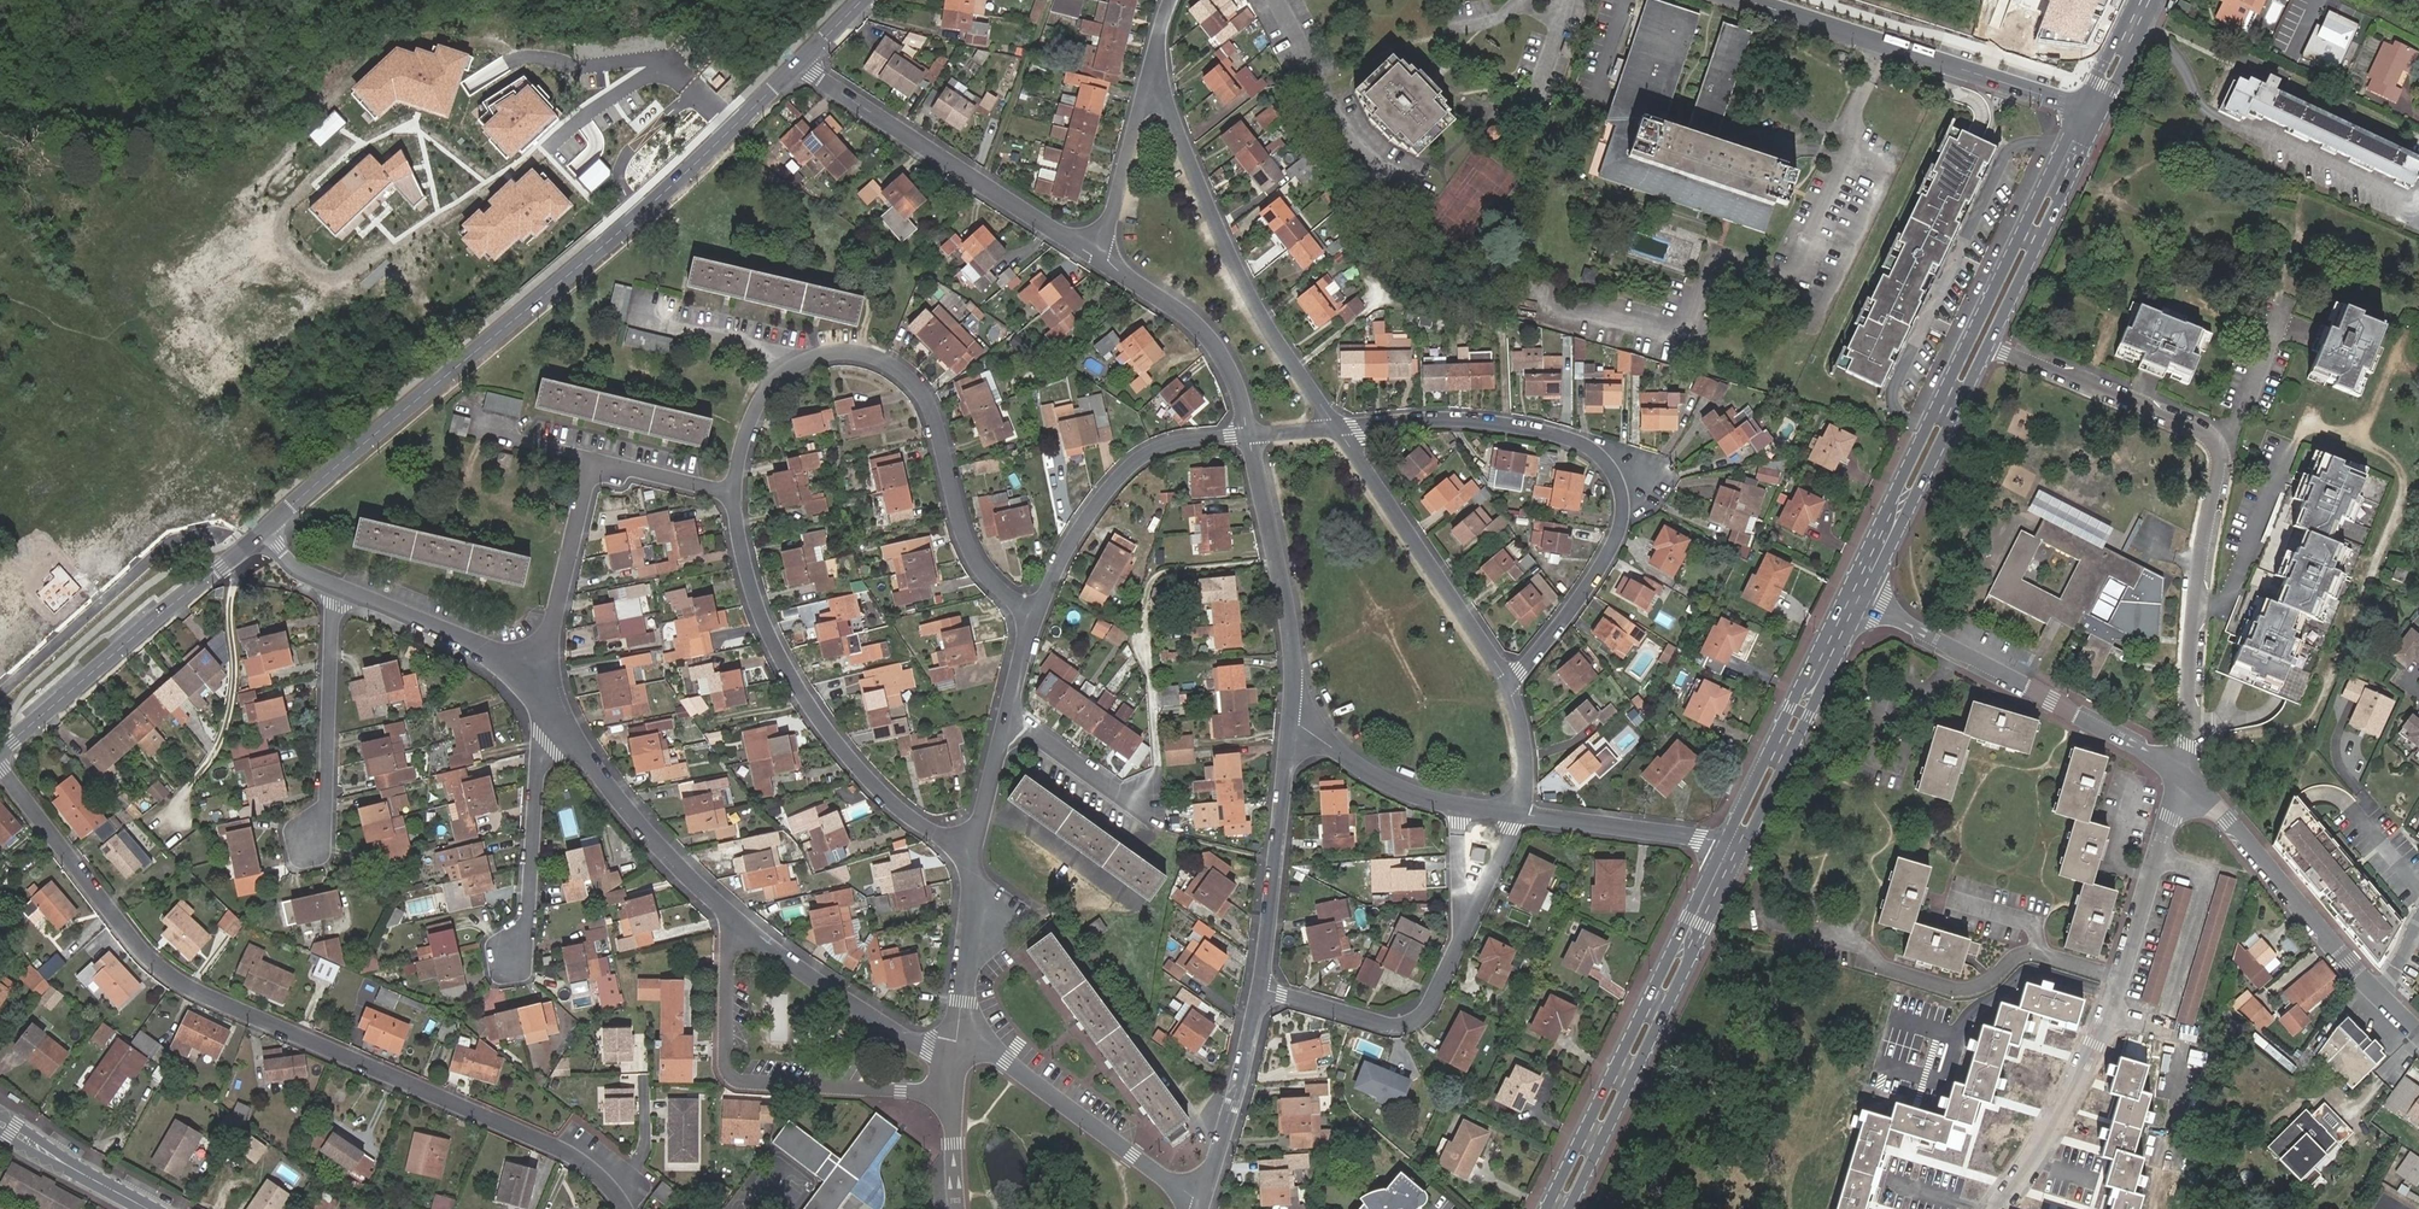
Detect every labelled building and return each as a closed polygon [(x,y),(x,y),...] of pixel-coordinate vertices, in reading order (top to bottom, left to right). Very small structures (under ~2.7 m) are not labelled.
[(945,10),(972,14),(983,16),(985,0),(947,0),(945,10)] [(1036,23),(1045,0),(1035,0),(1027,22),(1036,23)] [(1133,9),(1136,0),(1111,0),(1110,3),(1133,9)] [(1201,24),(1221,8),(1216,1),(1217,0),(1203,0),(1190,11),(1201,24)] [(1769,164),(1738,154),(1713,146),(1751,32),(1734,26),(1696,141),(1685,137),(1662,130),(1700,15),(1655,0),(1646,0),(1625,61),(1617,58),(1609,80),(1618,83),(1605,122),(1615,125),(1611,136),(1598,176),(1763,232),(1774,201),(1786,205),(1797,174),(1769,164)] [(2264,0),(2226,0),(2218,18),(2239,28),(2249,8),(2258,12),(2264,0)] [(1105,25),(1128,32),(1133,9),(1110,3),(1105,25)] [(1233,12),(1227,4),(1221,8),(1228,16),(1233,12)] [(1221,8),(1201,24),(1210,37),(1232,20),(1238,30),(1254,18),(1246,8),(1237,16),(1233,12),(1228,16),(1221,8)] [(972,14),(945,10),(942,27),(968,31),(967,43),(984,45),(987,26),(970,24),(972,14)] [(2335,74),(2358,25),(2328,11),(2320,28),(2317,26),(2302,58),(2335,74)] [(970,24),(987,26),(989,17),(983,16),(972,14),(970,24)] [(1122,53),(1128,32),(1105,25),(1083,20),(1080,32),(1094,36),(1092,45),(1099,47),(1122,53)] [(1696,141),(1734,26),(1723,22),(1685,137),(1696,141)] [(1042,33),(1058,37),(1060,30),(1045,27),(1042,33)] [(921,48),(927,39),(910,34),(904,43),(921,48)] [(865,69),(894,88),(911,62),(898,54),(901,50),(885,39),(865,69)] [(1235,51),(1227,41),(1214,52),(1223,62),(1203,79),(1214,92),(1234,75),(1228,67),(1232,64),(1226,57),(1235,51)] [(2405,64),(2412,50),(2395,42),(2392,47),(2384,43),(2368,76),(2372,78),(2368,88),(2395,101),(2401,89),(2393,86),(2402,67),(2400,65),(2401,63),(2405,64)] [(1574,46),(1565,43),(1561,53),(1571,56),(1574,46)] [(1117,75),(1122,53),(1099,47),(1092,45),(1089,45),(1084,67),(1091,69),(1089,77),(1108,82),(1115,84),(1117,75)] [(418,56),(410,53),(400,50),(391,58),(354,93),(383,123),(401,106),(423,113),(451,122),(472,57),(442,47),(439,56),(420,50),(418,56)] [(2417,52),(2412,50),(2405,64),(2401,63),(2400,65),(2402,67),(2408,70),(2417,52)] [(979,53),(974,60),(982,65),(987,58),(979,53)] [(1032,62),(1039,64),(1046,66),(1048,59),(1034,55),(1032,62)] [(903,102),(923,75),(932,82),(947,60),(940,56),(928,73),(911,62),(894,88),(890,93),(903,102)] [(1398,66),(1390,58),(1356,90),(1364,98),(1363,100),(1369,106),(1366,108),(1375,116),(1373,119),(1392,138),(1393,136),(1401,144),(1403,142),(1410,149),(1411,147),(1418,154),(1451,122),(1445,115),(1447,113),(1440,106),(1441,104),(1434,97),(1436,94),(1418,75),(1416,77),(1408,69),(1406,71),(1399,64),(1398,66)] [(1020,93),(1027,95),(1039,64),(1032,62),(1020,93)] [(1244,89),(1252,99),(1266,86),(1261,79),(1257,82),(1244,66),(1234,75),(1214,92),(1226,105),(1244,89)] [(1089,77),(1091,69),(1084,67),(1082,75),(1089,77)] [(1099,114),(1108,82),(1089,77),(1082,75),(1068,72),(1065,82),(1082,86),(1078,100),(1065,96),(1063,105),(1095,113),(1099,114)] [(2411,185),(2418,168),(2418,164),(2275,96),(2277,92),(2273,91),(2278,81),(2268,76),(2263,86),(2249,79),(2247,82),(2239,79),(2224,109),(2244,118),(2248,109),(2411,185)] [(512,160),(562,115),(527,77),(483,103),(489,112),(477,122),(512,160)] [(966,92),(966,91),(950,80),(944,88),(946,90),(961,100),(966,92)] [(932,112),(947,121),(961,100),(946,90),(942,97),(932,112)] [(924,106),(932,112),(942,97),(933,91),(924,106)] [(961,100),(947,121),(960,130),(974,109),(986,117),(997,100),(988,94),(982,103),(966,92),(961,100)] [(1063,105),(1060,104),(1057,115),(1073,119),(1070,130),(1089,135),(1094,136),(1096,126),(1092,125),(1095,113),(1063,105)] [(1266,131),(1283,118),(1273,106),(1257,120),(1266,131)] [(312,132),(321,142),(345,118),(336,108),(312,132)] [(1073,119),(1057,115),(1054,126),(1067,129),(1070,130),(1073,119)] [(834,137),(841,131),(830,118),(814,133),(811,135),(804,142),(792,129),(780,141),(803,166),(806,163),(810,160),(815,154),(834,137)] [(804,142),(811,135),(800,122),(792,129),(804,142)] [(1615,125),(1605,122),(1601,133),(1611,136),(1615,125)] [(1236,156),(1254,141),(1240,123),(1226,135),(1232,144),(1228,147),(1236,156)] [(1083,156),(1088,158),(1091,147),(1086,146),(1089,135),(1070,130),(1067,129),(1054,126),(1051,137),(1068,141),(1065,152),(1083,156)] [(1835,367),(1880,388),(1892,364),(1884,361),(1890,349),(1897,352),(1914,316),(1920,319),(1926,305),(1921,302),(1994,147),(1975,138),(1953,128),(1898,243),(1905,246),(1890,279),(1883,276),(1871,300),(1878,304),(1866,329),(1859,326),(1848,349),(1852,351),(1848,359),(1841,356),(1835,367)] [(1222,138),(1228,147),(1232,144),(1226,135),(1222,138)] [(837,179),(857,161),(834,137),(815,154),(810,160),(806,163),(818,177),(827,169),(837,179)] [(1051,137),(1049,148),(1065,152),(1068,141),(1051,137)] [(1268,158),(1283,146),(1277,138),(1263,151),(1254,141),(1236,156),(1249,173),(1268,158)] [(1738,154),(1769,164),(1772,156),(1741,145),(1738,154)] [(1059,173),(1082,179),(1085,170),(1080,169),(1083,156),(1065,152),(1049,148),(1047,147),(1044,160),(1055,162),(1062,164),(1059,173)] [(402,149),(375,154),(326,197),(311,210),(337,236),(363,210),(392,183),(414,206),(424,197),(413,172),(402,149)] [(1296,176),(1317,159),(1311,152),(1287,172),(1292,178),(1296,176)] [(593,191),(615,172),(602,157),(580,175),(593,191)] [(1268,158),(1249,173),(1263,191),(1282,176),(1268,158)] [(1321,167),(1317,158),(1317,159),(1296,176),(1301,183),(1321,167)] [(1055,162),(1053,172),(1059,173),(1062,164),(1055,162)] [(556,224),(573,208),(547,180),(545,182),(533,169),(516,185),(512,180),(487,204),(492,208),(485,215),(480,210),(462,227),(468,234),(461,240),(480,260),(487,254),(496,263),(521,240),(524,242),(532,234),(535,238),(553,221),(556,224)] [(1079,191),(1082,179),(1059,173),(1053,172),(1050,184),(1039,181),(1035,194),(1051,198),(1052,196),(1072,201),(1075,190),(1079,191)] [(894,205),(913,188),(902,176),(883,192),(873,181),(859,193),(868,203),(879,194),(884,200),(887,197),(894,205)] [(894,205),(880,217),(902,241),(916,229),(906,217),(924,200),(913,188),(894,205)] [(1333,201),(1327,192),(1319,197),(1326,206),(1333,201)] [(1274,231),(1292,217),(1279,200),(1261,214),(1274,231)] [(1299,225),(1292,217),(1274,231),(1289,250),(1307,235),(1311,231),(1303,221),(1299,225)] [(962,258),(967,263),(969,262),(995,239),(983,227),(973,236),(963,244),(955,235),(941,247),(948,255),(958,246),(963,253),(962,258)] [(963,244),(973,236),(965,227),(955,235),(963,244)] [(1321,253),(1326,249),(1311,231),(1307,235),(1321,253)] [(1341,249),(1348,243),(1345,233),(1326,249),(1332,256),(1341,249)] [(1307,235),(1289,250),(1303,268),(1321,253),(1307,235)] [(1006,252),(995,239),(969,262),(983,277),(975,284),(982,291),(995,279),(987,270),(1006,252)] [(1332,256),(1331,256),(1338,265),(1347,257),(1341,249),(1332,256)] [(863,299),(696,259),(689,287),(856,326),(863,299)] [(1013,291),(1025,281),(1013,266),(1001,276),(1013,291)] [(1602,275),(1584,268),(1580,278),(1598,285),(1602,275)] [(1347,269),(1330,281),(1337,290),(1354,278),(1347,269)] [(1031,299),(1042,312),(1071,289),(1061,276),(1041,292),(1033,282),(1019,294),(1027,303),(1031,299)] [(1308,313),(1337,290),(1330,281),(1326,276),(1314,286),(1315,288),(1299,300),(1308,313)] [(616,284),(608,319),(623,323),(632,288),(616,284)] [(1071,289),(1042,312),(1048,320),(1053,316),(1060,324),(1046,334),(1053,342),(1069,329),(1061,319),(1068,314),(1082,302),(1071,289)] [(1344,299),(1337,290),(1308,313),(1319,326),(1336,313),(1345,324),(1364,308),(1356,298),(1342,308),(1339,303),(1344,299)] [(972,313),(977,308),(972,303),(969,301),(965,306),(972,313)] [(2165,371),(2163,375),(2187,385),(2201,351),(2204,352),(2211,335),(2184,323),(2186,318),(2164,308),(2161,314),(2132,303),(2126,319),(2132,322),(2129,329),(2126,328),(2115,356),(2139,365),(2140,361),(2165,371)] [(2333,331),(2327,328),(2317,353),(2307,379),(2315,382),(2319,373),(2335,379),(2332,387),(2345,392),(2358,397),(2361,389),(2352,386),(2355,378),(2358,370),(2365,373),(2372,355),(2377,357),(2380,349),(2375,347),(2384,322),(2376,319),(2374,323),(2364,320),(2359,317),(2360,313),(2334,303),(2331,313),(2335,314),(2332,323),(2335,325),(2333,331)] [(909,327),(934,351),(954,331),(953,330),(958,325),(939,307),(930,315),(926,310),(909,327)] [(984,315),(980,311),(975,316),(979,320),(984,315)] [(1076,324),(1068,314),(1061,319),(1069,329),(1076,324)] [(1430,327),(1432,318),(1420,315),(1418,324),(1430,327)] [(2366,315),(2364,320),(2374,323),(2376,319),(2366,315)] [(982,350),(958,326),(954,331),(934,351),(957,375),(982,350)] [(2317,353),(2327,328),(2322,326),(2312,351),(2317,353)] [(1116,358),(1122,366),(1129,361),(1152,341),(1142,328),(1122,344),(1112,332),(1095,346),(1102,356),(1116,345),(1122,353),(1116,358)] [(626,345),(668,355),(672,339),(629,329),(626,345)] [(1364,352),(1364,376),(1386,375),(1386,352),(1386,335),(1377,336),(1377,351),(1364,352)] [(1392,335),(1386,335),(1386,352),(1386,375),(1410,375),(1410,340),(1393,341),(1392,335)] [(1016,336),(1007,343),(1013,351),(1023,344),(1016,336)] [(1584,359),(1583,340),(1573,337),(1574,359),(1584,359)] [(1163,355),(1152,341),(1129,361),(1141,375),(1130,384),(1137,392),(1151,380),(1144,371),(1163,355)] [(1342,377),(1364,376),(1364,352),(1364,345),(1342,346),(1342,377)] [(1459,364),(1446,365),(1447,390),(1469,389),(1468,354),(1468,350),(1458,350),(1459,364)] [(1629,370),(1629,353),(1618,350),(1617,370),(1629,370)] [(1542,362),(1542,358),(1524,358),(1524,352),(1513,352),(1513,370),(1525,370),(1525,395),(1543,394),(1542,362)] [(1642,357),(1629,353),(1629,370),(1628,374),(1642,374),(1642,357)] [(1468,354),(1469,389),(1492,387),(1490,354),(1468,354)] [(2370,375),(2377,357),(2372,355),(2365,373),(2370,375)] [(1447,390),(1446,365),(1446,356),(1422,357),(1422,367),(1424,391),(1447,390)] [(1584,359),(1574,359),(1574,377),(1584,377),(1584,366),(1584,359)] [(1762,364),(1755,361),(1749,376),(1757,379),(1762,364)] [(2162,378),(2163,375),(2165,371),(2140,361),(2139,365),(2138,369),(2162,378)] [(1542,362),(1543,394),(1560,394),(1559,370),(1559,364),(1550,365),(1550,362),(1542,362)] [(1602,378),(1602,369),(1592,369),(1592,366),(1584,366),(1584,377),(1585,403),(1601,403),(1602,378)] [(1746,369),(1737,366),(1734,373),(1743,376),(1746,369)] [(1570,394),(1569,369),(1559,370),(1560,394),(1570,394)] [(958,403),(963,416),(971,413),(994,404),(1002,401),(989,370),(958,383),(966,400),(961,402),(958,403)] [(1602,378),(1601,403),(1619,403),(1619,375),(1613,374),(1613,378),(1602,378)] [(1699,395),(1708,379),(1699,375),(1691,391),(1699,395)] [(2364,381),(2355,378),(2352,386),(2361,389),(2364,381)] [(1175,379),(1159,392),(1178,413),(1174,417),(1181,425),(1186,421),(1184,419),(1204,401),(1192,388),(1187,392),(1175,379)] [(1717,383),(1708,379),(1699,395),(1708,400),(1717,383)] [(711,421),(544,381),(537,408),(705,448),(711,421)] [(954,384),(961,402),(966,400),(958,383),(954,384)] [(1726,388),(1717,383),(1708,400),(1718,404),(1726,388)] [(523,401),(488,392),(483,408),(519,417),(523,401)] [(1016,397),(1019,404),(1030,400),(1027,393),(1016,397)] [(1091,415),(1092,415),(1106,412),(1101,393),(1087,397),(1091,415)] [(1658,429),(1658,394),(1640,394),(1640,402),(1642,402),(1642,408),(1642,429),(1658,429)] [(1658,394),(1658,429),(1675,429),(1676,410),(1674,410),(1674,403),(1676,403),(1676,394),(1658,394)] [(849,412),(853,430),(883,423),(879,407),(855,412),(852,398),(836,402),(839,414),(845,413),(849,412)] [(994,404),(971,413),(985,445),(1011,434),(1006,423),(1002,424),(994,404)] [(1066,448),(1081,445),(1074,415),(1055,419),(1052,404),(1042,406),(1046,426),(1060,423),(1066,448)] [(1741,410),(1742,412),(1746,418),(1748,416),(1752,413),(1747,406),(1741,410)] [(1074,415),(1081,445),(1098,441),(1092,415),(1091,415),(1085,417),(1083,407),(1073,409),(1074,415)] [(1715,439),(1746,418),(1742,412),(1736,417),(1731,410),(1718,419),(1713,412),(1702,420),(1715,439)] [(820,416),(799,421),(802,436),(822,431),(823,437),(829,436),(826,423),(832,421),(830,411),(820,413),(820,416)] [(849,431),(853,430),(849,412),(845,413),(849,431)] [(1112,438),(1106,412),(1092,415),(1098,441),(1112,438)] [(449,432),(466,436),(470,419),(453,415),(449,432)] [(1741,442),(1746,438),(1755,450),(1759,447),(1764,455),(1776,447),(1771,439),(1764,429),(1759,432),(1748,416),(1746,418),(1715,439),(1725,453),(1741,442)] [(802,436),(799,421),(793,422),(797,437),(802,436)] [(1843,458),(1853,439),(1829,427),(1823,441),(1819,439),(1818,441),(1812,438),(1808,448),(1814,450),(1810,459),(1831,469),(1838,456),(1843,458)] [(1417,448),(1397,465),(1415,485),(1439,464),(1427,450),(1428,449),(1421,441),(1416,446),(1417,448)] [(2216,672),(2301,705),(2389,481),(2366,472),(2367,469),(2361,467),(2360,470),(2306,449),(2285,502),(2278,499),(2261,542),(2268,545),(2246,598),(2240,596),(2225,632),(2230,634),(2216,672)] [(1520,482),(1525,457),(1494,451),(1491,468),(1495,469),(1494,477),(1520,482)] [(2038,467),(2040,453),(2029,451),(2027,465),(2038,467)] [(1541,452),(1537,472),(1545,473),(1546,474),(1548,465),(1552,466),(1553,457),(1554,454),(1541,452)] [(775,476),(778,490),(784,489),(804,485),(802,476),(807,475),(806,471),(821,468),(817,453),(796,458),(787,460),(789,473),(775,476)] [(513,456),(501,454),(498,465),(510,468),(513,456)] [(871,461),(877,492),(884,491),(907,486),(899,455),(871,461)] [(978,472),(1001,468),(999,456),(977,462),(978,472)] [(1778,485),(1784,472),(1792,456),(1758,463),(1755,479),(1778,485)] [(1552,488),(1580,493),(1583,477),(1556,472),(1557,467),(1554,467),(1552,477),(1555,478),(1552,488)] [(1192,469),(1193,497),(1225,494),(1222,469),(1198,471),(1198,469),(1192,469)] [(1545,473),(1537,472),(1535,485),(1542,486),(1545,473)] [(1526,473),(1524,484),(1532,486),(1535,475),(1526,473)] [(1453,474),(1422,499),(1433,513),(1437,510),(1442,506),(1457,493),(1465,502),(1472,496),(1479,490),(1471,480),(1463,487),(1453,474)] [(1746,497),(1750,486),(1745,485),(1727,481),(1724,489),(1746,497)] [(811,497),(808,484),(804,485),(784,489),(787,506),(804,502),(807,516),(827,511),(824,494),(811,497)] [(1576,510),(1580,493),(1552,488),(1542,486),(1535,485),(1532,497),(1547,500),(1546,507),(1549,507),(1550,505),(1553,506),(1576,510)] [(914,518),(907,486),(884,491),(889,515),(890,515),(892,523),(914,518)] [(1509,521),(1504,514),(1502,512),(1491,522),(1478,506),(1491,494),(1485,486),(1479,490),(1472,496),(1478,502),(1467,511),(1470,515),(1452,530),(1463,544),(1484,526),(1492,535),(1509,521)] [(1715,503),(1754,517),(1764,491),(1750,486),(1746,497),(1724,489),(1720,488),(1715,503)] [(2028,510),(2044,518),(2102,548),(2113,528),(2038,490),(2028,510)] [(1788,503),(1778,523),(1800,533),(1807,519),(1812,522),(1821,502),(1797,491),(1790,504),(1788,503)] [(1001,540),(1017,536),(1008,499),(1007,493),(980,499),(984,517),(995,514),(1000,537),(1001,540)] [(1176,502),(1175,493),(1165,494),(1166,503),(1176,502)] [(1008,499),(1017,536),(1033,532),(1027,506),(1029,506),(1028,503),(1020,504),(1019,497),(1008,499)] [(1749,533),(1754,517),(1715,503),(1709,519),(1733,528),(1727,546),(1745,556),(1752,534),(1749,533)] [(1202,534),(1228,532),(1227,516),(1206,517),(1205,516),(1201,516),(1200,506),(1183,508),(1183,518),(1196,517),(1198,534),(1202,534)] [(655,530),(658,544),(667,542),(692,537),(697,536),(693,520),(670,526),(667,513),(649,516),(652,531),(655,530)] [(989,539),(1000,537),(995,514),(984,517),(989,539)] [(607,538),(610,553),(636,548),(634,540),(639,538),(637,528),(647,526),(645,518),(630,521),(632,533),(622,535),(607,538)] [(2050,618),(2075,631),(2077,628),(2085,613),(2089,615),(2109,576),(2132,588),(2142,568),(2102,548),(2044,518),(2034,538),(2022,531),(1988,595),(2047,624),(2050,618)] [(530,559),(363,520),(356,548),(523,588),(530,559)] [(632,533),(630,521),(619,523),(622,535),(632,533)] [(1536,522),(1532,547),(1568,554),(1571,538),(1564,537),(1565,527),(1536,522)] [(1518,525),(1511,531),(1515,536),(1522,530),(1518,525)] [(1662,552),(1654,566),(1672,576),(1682,557),(1678,555),(1687,541),(1664,528),(1653,547),(1657,549),(1662,552)] [(783,555),(787,569),(824,561),(821,546),(826,545),(823,531),(804,536),(807,549),(783,555)] [(1230,549),(1228,532),(1202,534),(1203,544),(1199,544),(1199,555),(1209,553),(1208,551),(1230,549)] [(1203,544),(1202,534),(1198,534),(1192,534),(1193,545),(1199,544),(1203,544)] [(700,553),(697,536),(692,537),(667,542),(671,562),(658,565),(660,574),(677,570),(674,559),(696,554),(700,553)] [(1099,565),(1119,576),(1130,556),(1135,547),(1116,536),(1099,565)] [(893,558),(897,574),(935,565),(929,539),(883,549),(885,560),(893,558)] [(636,548),(610,553),(614,571),(638,566),(641,577),(656,574),(654,566),(645,568),(643,558),(645,558),(643,547),(636,548)] [(1521,574),(1535,562),(1528,553),(1523,557),(1518,551),(1512,556),(1505,548),(1482,568),(1492,581),(1513,564),(1521,574)] [(1649,564),(1654,566),(1662,552),(1657,549),(1649,564)] [(1752,577),(1742,597),(1770,610),(1791,567),(1766,555),(1755,579),(1752,577)] [(1134,558),(1130,556),(1119,576),(1126,580),(1132,569),(1129,567),(1134,558)] [(1166,558),(1153,560),(1154,567),(1167,565),(1166,558)] [(51,617),(86,589),(62,560),(27,588),(51,617)] [(824,561),(787,569),(790,585),(814,580),(817,593),(834,589),(832,578),(828,579),(824,561)] [(935,565),(897,574),(901,592),(893,593),(896,607),(914,602),(911,589),(928,585),(939,582),(935,565)] [(1114,584),(1119,576),(1099,565),(1081,597),(1101,608),(1114,584)] [(1492,581),(1482,568),(1478,572),(1489,584),(1492,581)] [(2163,579),(2142,568),(2132,588),(2128,586),(2108,623),(2109,624),(2089,615),(2085,613),(2077,628),(2090,635),(2112,646),(2115,640),(2159,642),(2162,580),(2163,579)] [(2403,583),(2407,572),(2398,568),(2394,579),(2403,583)] [(1557,598),(1537,575),(1529,582),(1531,585),(1507,605),(1524,625),(1557,598)] [(1126,580),(1119,576),(1114,584),(1121,588),(1126,580)] [(1211,603),(1236,600),(1234,577),(1209,580),(1210,591),(1211,603)] [(1622,596),(1630,581),(1625,578),(1617,593),(1622,596)] [(1640,587),(1630,581),(1622,596),(1648,611),(1661,588),(1645,579),(1640,587)] [(854,592),(868,589),(863,582),(852,585),(854,592)] [(603,622),(641,614),(637,597),(646,595),(644,585),(625,589),(627,599),(620,600),(620,603),(600,608),(603,622)] [(911,589),(914,602),(930,599),(928,585),(911,589)] [(676,610),(678,619),(711,612),(707,597),(687,601),(684,589),(666,594),(668,603),(671,602),(673,611),(676,610)] [(1211,603),(1210,591),(1202,592),(1203,603),(1211,603)] [(818,626),(822,642),(853,635),(851,626),(848,626),(847,620),(859,616),(856,604),(855,595),(832,600),(834,611),(823,614),(825,625),(818,626)] [(711,612),(715,611),(712,596),(707,597),(711,612)] [(1211,603),(1213,625),(1238,623),(1236,600),(1211,603)] [(1175,606),(1155,609),(1156,620),(1176,618),(1175,606)] [(594,609),(598,624),(603,622),(600,608),(594,609)] [(725,609),(719,610),(715,611),(711,612),(678,619),(682,638),(676,640),(679,653),(680,660),(713,653),(709,630),(728,626),(725,609)] [(1592,634),(1614,649),(1613,652),(1621,658),(1632,643),(1633,641),(1638,633),(1633,630),(1618,620),(1607,612),(1602,619),(1592,634)] [(645,634),(641,614),(603,622),(598,624),(601,640),(627,635),(629,647),(654,642),(652,633),(645,634)] [(943,634),(966,629),(964,617),(940,622),(943,634)] [(1718,675),(1731,650),(1735,652),(1745,632),(1720,620),(1716,629),(1714,627),(1701,653),(1706,655),(1701,667),(1718,675)] [(1167,621),(1157,622),(1157,630),(1168,629),(1167,621)] [(935,647),(936,652),(973,643),(977,642),(973,627),(966,629),(943,634),(940,622),(920,626),(922,635),(936,632),(939,646),(935,647)] [(1238,623),(1213,625),(1214,627),(1192,628),(1193,637),(1214,634),(1215,648),(1240,645),(1238,623)] [(250,659),(289,650),(285,634),(270,638),(264,639),(260,640),(257,626),(238,631),(241,641),(242,641),(244,650),(247,649),(249,660),(250,659)] [(1109,635),(1119,641),(1123,633),(1113,627),(1109,635)] [(2411,630),(2392,654),(2406,665),(2413,656),(2418,661),(2418,636),(2411,630)] [(195,652),(185,660),(189,666),(205,684),(208,686),(214,694),(223,686),(220,682),(227,676),(222,669),(229,662),(229,661),(229,660),(229,659),(229,658),(229,657),(229,656),(229,655),(228,654),(228,653),(228,652),(228,651),(228,650),(228,649),(227,648),(227,647),(227,646),(226,642),(225,638),(225,634),(225,633),(213,645),(205,653),(199,657),(195,652)] [(1644,637),(1638,633),(1633,641),(1632,643),(1637,647),(1644,637)] [(853,635),(822,642),(825,657),(849,652),(852,665),(890,656),(887,642),(860,649),(857,634),(853,635)] [(2095,678),(2112,646),(2090,635),(2074,667),(2095,678)] [(973,643),(936,652),(939,668),(930,670),(932,682),(937,681),(954,678),(951,665),(977,660),(981,659),(977,642),(973,643)] [(1676,648),(1668,643),(1660,661),(1668,666),(1676,648)] [(1132,653),(1128,645),(1123,652),(1128,658),(1132,653)] [(199,657),(205,653),(200,647),(195,652),(199,657)] [(293,667),(289,650),(250,659),(255,677),(249,679),(252,690),(271,685),(268,673),(293,667)] [(1161,659),(1175,658),(1175,654),(1169,654),(1169,651),(1160,652),(1161,659)] [(679,653),(667,655),(668,662),(680,660),(679,653)] [(598,676),(601,692),(632,685),(635,685),(631,667),(651,662),(649,654),(622,660),(624,670),(598,676)] [(1055,706),(1071,685),(1079,674),(1080,673),(1054,654),(1043,670),(1050,675),(1037,693),(1055,706)] [(1557,672),(1576,694),(1596,678),(1588,668),(1593,663),(1586,656),(1581,660),(1577,655),(1557,672)] [(249,660),(245,661),(249,679),(255,677),(250,659),(249,660)] [(913,687),(908,661),(867,671),(869,680),(862,681),(869,710),(902,703),(899,689),(913,687)] [(396,663),(381,667),(389,699),(390,703),(405,700),(409,716),(424,713),(417,685),(415,674),(400,678),(396,663)] [(710,677),(713,693),(737,688),(733,672),(721,674),(720,672),(714,673),(712,664),(693,668),(695,680),(704,678),(710,677)] [(189,666),(172,681),(187,698),(198,711),(207,704),(198,694),(208,686),(205,684),(189,666)] [(1217,691),(1244,689),(1242,666),(1214,669),(1216,692),(1217,691)] [(389,699),(381,667),(364,671),(367,682),(371,696),(357,700),(361,719),(374,716),(371,708),(390,703),(389,699)] [(737,688),(743,687),(739,671),(733,672),(737,688)] [(704,678),(707,694),(713,693),(710,677),(704,678)] [(955,687),(954,678),(937,681),(939,690),(955,687)] [(2377,736),(2392,703),(2365,690),(2367,685),(2351,678),(2343,696),(2359,703),(2350,724),(2377,736)] [(1114,679),(1106,691),(1114,697),(1122,685),(1114,679)] [(172,681),(156,695),(171,714),(182,726),(190,719),(178,705),(187,698),(172,681)] [(354,700),(357,700),(371,696),(367,682),(351,686),(354,700)] [(1694,695),(1685,715),(1707,726),(1714,712),(1719,714),(1729,694),(1703,682),(1697,696),(1694,695)] [(635,685),(632,685),(636,705),(645,703),(641,683),(635,685)] [(1055,706),(1072,719),(1085,700),(1093,690),(1085,684),(1080,691),(1071,685),(1055,706)] [(632,685),(601,692),(605,710),(607,710),(608,717),(624,713),(624,717),(649,711),(647,703),(645,703),(636,705),(632,685)] [(198,694),(207,704),(216,695),(214,694),(208,686),(198,694)] [(746,704),(743,687),(737,688),(713,693),(717,712),(728,710),(728,707),(746,704)] [(1163,688),(1164,696),(1178,695),(1177,687),(1163,688)] [(1219,714),(1246,712),(1244,689),(1217,691),(1219,714)] [(1085,700),(1072,719),(1092,733),(1105,714),(1116,698),(1114,697),(1106,691),(1095,707),(1085,700)] [(254,723),(286,715),(282,699),(258,705),(255,693),(239,697),(241,706),(246,705),(250,724),(254,723)] [(171,714),(156,695),(139,710),(154,728),(171,714)] [(1178,695),(1164,696),(1164,706),(1179,704),(1178,695)] [(699,696),(680,700),(681,701),(692,715),(699,711),(700,713),(707,708),(699,696)] [(178,705),(190,719),(198,711),(187,698),(178,705)] [(1595,715),(1604,725),(1617,714),(1609,704),(1599,713),(1588,700),(1565,720),(1576,732),(1595,715)] [(902,703),(869,710),(872,727),(873,727),(876,726),(879,741),(909,735),(902,703)] [(1991,736),(1989,744),(2025,754),(2034,723),(1998,712),(1996,718),(1989,716),(1991,709),(1971,703),(1961,735),(1935,727),(1930,743),(1937,745),(1934,753),(1928,751),(1916,792),(1947,802),(1960,761),(1953,759),(1956,751),(1962,754),(1967,737),(1981,741),(1984,733),(1991,736)] [(1105,714),(1092,733),(1110,746),(1123,727),(1134,711),(1124,704),(1113,720),(1105,714)] [(456,738),(491,730),(487,715),(462,720),(459,709),(440,713),(442,723),(447,722),(456,720),(458,728),(454,729),(456,738)] [(1996,718),(1998,712),(1991,709),(1989,716),(1996,718)] [(154,728),(139,710),(122,725),(137,743),(150,757),(159,749),(167,742),(154,728)] [(1219,714),(1212,715),(1214,737),(1248,734),(1246,712),(1219,714)] [(290,732),(286,715),(254,723),(258,741),(246,744),(246,741),(231,745),(234,759),(269,751),(265,737),(290,732)] [(2412,716),(2399,733),(2407,739),(2409,737),(2418,745),(2418,721),(2412,716)] [(629,740),(632,755),(635,755),(667,748),(665,740),(663,741),(662,731),(673,729),(671,719),(653,723),(647,724),(648,728),(650,735),(634,739),(629,740)] [(449,730),(454,729),(458,728),(456,720),(447,722),(449,730)] [(366,761),(403,752),(399,736),(405,734),(402,724),(385,728),(388,740),(363,746),(366,761)] [(137,743),(122,725),(104,740),(120,758),(137,743)] [(928,741),(936,778),(964,772),(958,744),(962,743),(958,726),(938,730),(939,739),(928,741)] [(1123,727),(1110,746),(1138,766),(1150,749),(1142,743),(1143,741),(1123,727)] [(650,735),(648,728),(631,731),(634,739),(650,735)] [(205,736),(213,745),(217,737),(218,734),(214,729),(205,736)] [(494,748),(491,730),(456,738),(458,747),(462,746),(464,755),(460,756),(450,759),(452,771),(473,767),(470,754),(494,748)] [(757,741),(761,759),(791,753),(787,737),(762,742),(759,730),(745,732),(747,743),(757,741)] [(919,781),(936,778),(928,741),(926,733),(898,739),(901,756),(913,753),(919,781)] [(1985,743),(1989,744),(1991,736),(1984,733),(1981,741),(1985,743)] [(1165,739),(1166,752),(1193,749),(1192,736),(1165,739)] [(120,758),(104,740),(88,755),(103,773),(120,758)] [(1587,740),(1568,756),(1574,764),(1567,770),(1578,784),(1593,771),(1598,776),(1615,761),(1604,749),(1599,754),(1587,740)] [(1672,779),(1676,783),(1696,760),(1676,743),(1659,762),(1656,759),(1641,776),(1660,792),(1672,779)] [(1930,743),(1928,751),(1934,753),(1937,745),(1930,743)] [(669,759),(667,748),(635,755),(638,773),(651,770),(661,767),(664,779),(687,775),(685,764),(681,765),(679,757),(669,759)] [(1193,749),(1166,752),(1167,764),(1194,762),(1193,749)] [(2093,773),(2100,775),(2105,760),(2071,750),(2066,765),(2074,767),(2071,776),(2064,774),(2052,814),(2073,820),(2069,832),(2077,834),(2074,843),(2067,841),(2056,876),(2080,884),(2075,904),(2083,906),(2081,912),(2073,909),(2062,948),(2095,959),(2106,920),(2098,918),(2101,911),(2108,914),(2114,893),(2089,886),(2099,851),(2091,848),(2094,839),(2102,842),(2106,830),(2086,824),(2098,785),(2090,782),(2093,773)] [(1961,757),(1962,754),(1956,751),(1953,759),(1960,761),(1961,757)] [(407,770),(403,752),(366,761),(370,777),(375,776),(378,790),(399,786),(398,783),(415,779),(412,769),(407,770)] [(769,775),(794,769),(799,768),(796,752),(791,753),(761,759),(750,762),(756,789),(761,788),(763,797),(773,795),(771,786),(769,775)] [(1207,780),(1241,777),(1239,754),(1214,757),(1215,767),(1205,768),(1207,780)] [(75,763),(66,755),(62,759),(71,768),(75,763)] [(246,770),(251,790),(284,781),(280,766),(278,756),(253,762),(252,758),(235,762),(237,771),(246,770)] [(2074,767),(2066,765),(2064,774),(2071,776),(2074,767)] [(653,781),(664,779),(661,767),(651,770),(653,781)] [(448,806),(494,795),(490,779),(468,784),(465,770),(441,775),(448,806)] [(2098,785),(2100,775),(2093,773),(2090,782),(2098,785)] [(1207,780),(1193,782),(1194,791),(1212,789),(1217,789),(1218,802),(1243,800),(1241,777),(1207,780)] [(83,839),(108,821),(74,778),(57,792),(61,798),(55,803),(83,839)] [(684,800),(688,817),(724,808),(720,790),(729,788),(727,779),(707,783),(709,795),(684,800)] [(1166,878),(1025,779),(1010,800),(1150,901),(1162,883),(1166,878)] [(1665,796),(1676,783),(1672,779),(1660,792),(1665,796)] [(288,796),(284,781),(251,790),(247,790),(251,806),(225,813),(227,822),(266,814),(263,803),(288,796)] [(150,790),(160,803),(169,795),(159,782),(150,790)] [(1321,784),(1323,816),(1346,814),(1344,790),(1342,790),(1342,782),(1321,784)] [(360,812),(364,827),(398,818),(396,809),(407,806),(403,788),(383,793),(386,805),(360,812)] [(724,808),(733,806),(729,788),(720,790),(724,808)] [(134,802),(123,792),(117,799),(126,809),(134,802)] [(498,811),(494,795),(448,806),(457,843),(478,838),(473,817),(498,811)] [(2298,795),(2296,797),(2308,811),(2309,810),(2311,809),(2304,802),(2298,795)] [(2295,798),(2293,796),(2275,841),(2283,851),(2281,853),(2287,861),(2289,858),(2297,868),(2295,870),(2306,884),(2309,881),(2318,892),(2320,890),(2329,901),(2327,902),(2336,913),(2333,915),(2345,929),(2348,927),(2356,936),(2353,938),(2359,946),(2361,945),(2377,964),(2383,954),(2401,924),(2393,913),(2394,912),(2388,905),(2386,906),(2378,897),(2380,895),(2368,882),(2367,883),(2358,873),(2352,866),(2337,848),(2338,846),(2332,839),(2330,840),(2323,831),(2324,830),(2318,823),(2316,824),(2307,812),(2308,811),(2296,797),(2295,798)] [(1245,824),(1243,800),(1218,802),(1213,803),(1195,804),(1194,805),(1196,825),(1200,829),(1221,827),(1226,826),(1227,835),(1250,833),(1250,823),(1245,824)] [(0,803),(0,839),(4,844),(22,828),(0,803)] [(728,827),(724,808),(688,817),(692,833),(717,827),(720,839),(736,835),(734,825),(728,827)] [(818,837),(842,827),(836,813),(820,820),(815,808),(788,818),(793,832),(808,826),(811,832),(815,829),(818,837)] [(2308,811),(2307,812),(2316,824),(2318,823),(2319,822),(2309,810),(2308,811)] [(1346,814),(1323,816),(1325,852),(1353,851),(1352,838),(1347,839),(1347,828),(1346,814)] [(1356,814),(1346,814),(1347,828),(1357,827),(1356,814)] [(1394,815),(1378,816),(1379,831),(1382,831),(1383,840),(1387,840),(1393,839),(1394,856),(1404,855),(1403,848),(1422,847),(1420,830),(1395,831),(1394,815)] [(1375,816),(1365,817),(1365,832),(1376,831),(1375,816)] [(412,857),(402,817),(398,818),(364,827),(369,844),(379,841),(381,849),(385,848),(389,863),(412,857)] [(1180,829),(1179,817),(1170,818),(1171,830),(1180,829)] [(212,826),(210,819),(200,821),(201,828),(212,826)] [(233,857),(257,851),(252,828),(251,828),(249,820),(219,827),(221,835),(228,834),(233,857)] [(143,837),(131,824),(103,849),(127,877),(142,865),(129,849),(143,837)] [(813,839),(810,840),(814,850),(818,849),(820,854),(810,858),(815,870),(831,864),(826,852),(837,848),(848,843),(842,827),(818,837),(813,839)] [(2333,838),(2325,829),(2324,830),(2323,831),(2330,840),(2332,839),(2333,838)] [(2069,832),(2067,841),(2074,843),(2077,834),(2069,832)] [(746,873),(748,873),(778,866),(782,865),(780,855),(776,856),(774,848),(787,845),(785,834),(766,839),(769,851),(744,857),(738,858),(741,874),(746,873)] [(2099,851),(2102,842),(2094,839),(2091,848),(2099,851)] [(2283,851),(2275,841),(2273,846),(2280,854),(2281,853),(2283,851)] [(455,882),(489,874),(482,844),(437,854),(441,869),(450,867),(454,882),(455,882)] [(583,850),(590,876),(601,873),(605,894),(622,883),(618,873),(607,875),(599,845),(583,850)] [(2354,864),(2339,846),(2338,846),(2337,848),(2352,866),(2354,864)] [(842,859),(837,848),(826,852),(831,864),(842,859)] [(818,849),(814,850),(809,853),(810,858),(820,854),(818,849)] [(1473,849),(1471,860),(1482,862),(1484,851),(1473,849)] [(564,886),(568,903),(587,899),(582,878),(590,876),(583,850),(568,853),(574,883),(564,886)] [(261,872),(257,851),(233,857),(238,879),(261,872)] [(1206,866),(1196,879),(1199,881),(1224,899),(1234,885),(1214,871),(1220,861),(1210,854),(1202,852),(1196,860),(1206,866)] [(1522,881),(1512,902),(1535,913),(1538,907),(1548,912),(1555,897),(1545,892),(1542,890),(1553,867),(1529,856),(1517,879),(1522,881)] [(2287,861),(2286,861),(2294,871),(2295,870),(2297,868),(2289,858),(2287,861)] [(1916,887),(1922,888),(1928,869),(1896,859),(1891,878),(1898,881),(1895,889),(1888,886),(1877,924),(1909,934),(1902,957),(1915,961),(1918,953),(1926,956),(1924,963),(1958,974),(1964,954),(1975,957),(1978,945),(1934,931),(1932,939),(1923,936),(1925,928),(1912,924),(1920,897),(1913,894),(1916,887)] [(906,861),(891,865),(893,876),(908,873),(906,861)] [(1392,891),(1393,897),(1395,897),(1395,902),(1424,901),(1424,889),(1423,872),(1397,872),(1396,861),(1371,862),(1372,872),(1391,871),(1392,877),(1392,891)] [(1617,888),(1622,887),(1622,862),(1596,863),(1596,887),(1592,887),(1592,911),(1617,911),(1617,888)] [(748,873),(746,873),(749,890),(751,889),(765,886),(776,884),(779,896),(798,892),(796,881),(791,882),(787,864),(782,865),(778,866),(748,873)] [(872,886),(873,895),(892,892),(923,885),(920,870),(908,873),(893,876),(891,865),(875,868),(878,885),(872,886)] [(851,878),(847,867),(833,872),(847,881),(851,878)] [(2369,881),(2360,871),(2358,873),(2367,883),(2368,882),(2369,881)] [(2220,873),(2177,1019),(2192,1024),(2236,878),(2220,873)] [(471,908),(468,896),(493,890),(489,874),(455,882),(454,882),(443,885),(450,913),(471,908)] [(1898,881),(1891,878),(1888,886),(1895,889),(1898,881)] [(1507,900),(1512,902),(1522,881),(1517,879),(1507,900)] [(1178,889),(1171,899),(1176,902),(1186,910),(1195,898),(1215,912),(1224,899),(1199,881),(1188,896),(1178,889)] [(2306,884),(2305,884),(2332,916),(2333,915),(2336,913),(2327,902),(2329,901),(2320,890),(2318,892),(2309,881),(2306,884)] [(405,888),(393,882),(389,891),(401,896),(405,888)] [(78,913),(53,884),(41,893),(34,900),(23,909),(30,918),(42,908),(59,929),(78,913)] [(776,884),(765,886),(767,898),(779,896),(776,884)] [(932,901),(929,884),(923,885),(927,903),(932,901)] [(2177,884),(2142,1000),(2158,1006),(2192,889),(2177,884)] [(923,885),(892,892),(895,909),(927,903),(923,885)] [(28,892),(34,900),(41,893),(35,886),(28,892)] [(1920,897),(1922,888),(1916,887),(1913,894),(1920,897)] [(243,891),(229,901),(237,911),(250,901),(243,891)] [(620,912),(621,920),(655,912),(651,896),(627,902),(624,891),(606,895),(608,904),(621,901),(623,912),(620,912)] [(814,928),(850,920),(847,904),(852,903),(850,891),(833,895),(836,907),(825,910),(816,912),(811,913),(814,928)] [(338,892),(316,897),(321,919),(343,914),(338,892)] [(836,907),(833,895),(822,898),(825,910),(836,907)] [(2378,897),(2386,906),(2388,905),(2389,904),(2381,895),(2380,895),(2378,897)] [(875,898),(878,914),(891,911),(887,896),(875,898)] [(321,919),(316,897),(284,904),(286,913),(276,915),(279,928),(321,919)] [(1373,898),(1373,906),(1395,905),(1395,902),(1395,897),(1393,897),(1373,898)] [(1224,899),(1215,912),(1218,914),(1227,902),(1224,899)] [(1317,906),(1322,926),(1331,923),(1328,912),(1340,909),(1338,900),(1317,906)] [(786,916),(806,912),(804,903),(784,906),(786,916)] [(2075,904),(2073,909),(2081,912),(2083,906),(2075,904)] [(176,931),(169,938),(191,959),(210,938),(177,907),(165,921),(172,928),(176,931)] [(1306,930),(1310,945),(1314,944),(1343,937),(1338,919),(1351,917),(1349,907),(1340,909),(1328,912),(1331,923),(1322,926),(1306,930)] [(396,910),(385,928),(400,925),(406,914),(396,910)] [(243,925),(230,911),(218,927),(233,938),(243,925)] [(2106,920),(2108,914),(2101,911),(2098,918),(2106,920)] [(2393,913),(2401,924),(2403,921),(2395,911),(2394,912),(2393,913)] [(655,912),(621,920),(626,940),(617,942),(620,952),(638,948),(635,935),(649,932),(659,929),(655,912)] [(1415,963),(1422,947),(1398,935),(1405,922),(1387,913),(1381,925),(1394,931),(1386,949),(1389,951),(1415,963)] [(860,927),(858,918),(850,920),(854,939),(856,939),(859,948),(865,952),(868,946),(873,936),(869,934),(864,942),(860,940),(858,931),(860,927)] [(588,922),(591,931),(604,928),(607,927),(605,919),(588,922)] [(1098,919),(1088,927),(1096,937),(1106,930),(1098,919)] [(814,928),(806,930),(809,942),(817,945),(823,944),(835,942),(837,953),(849,950),(850,955),(845,965),(854,970),(858,963),(865,952),(859,948),(856,939),(854,939),(850,920),(814,928)] [(1192,942),(1186,949),(1216,971),(1226,957),(1205,942),(1213,932),(1198,922),(1193,930),(1195,931),(1189,940),(1192,942)] [(434,946),(437,958),(458,953),(451,923),(428,929),(430,936),(432,935),(434,946)] [(2345,929),(2344,930),(2352,939),(2353,938),(2356,936),(2348,927),(2345,929)] [(165,935),(169,938),(176,931),(172,928),(165,935)] [(564,950),(568,965),(597,958),(596,953),(593,941),(598,940),(606,938),(604,928),(591,931),(587,932),(589,944),(564,950)] [(1934,931),(1925,928),(1923,936),(1932,939),(1934,931)] [(652,944),(649,932),(635,935),(638,948),(652,944)] [(1588,960),(1592,962),(1597,965),(1607,945),(1581,932),(1575,946),(1571,944),(1561,964),(1581,974),(1588,960)] [(1187,1119),(1051,935),(1029,953),(1165,1135),(1170,1143),(1188,1129),(1183,1122),(1187,1119)] [(873,936),(868,946),(872,967),(885,965),(887,974),(890,987),(906,984),(900,958),(899,952),(898,948),(885,951),(884,947),(883,942),(877,943),(876,936),(873,936)] [(1348,949),(1346,937),(1343,937),(1314,944),(1318,961),(1339,956),(1342,970),(1359,966),(1360,963),(1358,954),(1355,955),(1344,957),(1343,950),(1348,949)] [(330,962),(339,967),(343,966),(337,939),(325,942),(330,962)] [(1513,950),(1488,939),(1479,960),(1484,962),(1477,976),(1500,988),(1510,966),(1519,971),(1526,957),(1513,950)] [(2260,966),(2274,955),(2261,939),(2244,953),(2236,943),(2231,959),(2240,969),(2255,987),(2268,976),(2260,966)] [(324,957),(323,960),(330,962),(325,942),(315,944),(312,952),(324,957)] [(845,965),(850,955),(849,950),(837,953),(835,942),(823,944),(817,945),(845,965)] [(1314,944),(1310,945),(1314,962),(1318,961),(1314,944)] [(2359,946),(2358,947),(2375,966),(2379,970),(2387,957),(2383,954),(2377,964),(2361,945),(2359,946)] [(437,958),(434,946),(418,950),(421,961),(437,958)] [(246,987),(282,1003),(294,976),(260,962),(265,951),(253,947),(249,956),(246,955),(239,973),(250,978),(246,987)] [(1386,949),(1382,947),(1375,964),(1366,960),(1357,979),(1373,987),(1384,966),(1407,978),(1415,963),(1389,951),(1386,949)] [(1344,957),(1355,955),(1353,948),(1348,949),(1343,950),(1344,957)] [(900,958),(906,984),(922,981),(915,955),(918,954),(917,949),(908,951),(909,956),(900,958)] [(1216,971),(1186,949),(1175,965),(1169,961),(1164,968),(1179,978),(1185,969),(1207,984),(1216,971)] [(464,975),(458,953),(437,958),(421,961),(416,962),(419,976),(438,972),(439,977),(440,980),(439,981),(442,992),(455,997),(468,994),(464,975)] [(1915,961),(1924,963),(1926,956),(1918,953),(1915,961)] [(58,954),(37,971),(39,973),(48,981),(67,964),(58,954)] [(141,987),(110,954),(97,967),(92,962),(77,976),(87,987),(95,980),(120,1006),(141,987)] [(312,955),(310,960),(311,965),(317,967),(320,959),(312,955)] [(601,977),(609,975),(605,957),(597,958),(601,977)] [(612,996),(622,994),(617,973),(609,975),(601,977),(597,958),(568,965),(571,982),(595,976),(600,998),(612,996)] [(313,976),(333,984),(340,967),(339,967),(330,962),(323,960),(320,959),(317,967),(313,976)] [(1586,976),(1592,962),(1588,960),(1581,974),(1586,976)] [(2300,1015),(2339,983),(2321,962),(2278,997),(2289,1011),(2279,1019),(2292,1035),(2307,1022),(2300,1015)] [(885,965),(872,967),(874,976),(887,974),(885,965)] [(37,971),(33,966),(22,978),(29,984),(39,973),(37,971)] [(439,977),(438,972),(419,976),(420,981),(439,977)] [(39,973),(29,984),(41,996),(51,985),(48,981),(39,973)] [(681,1051),(682,1038),(683,983),(640,982),(640,999),(663,999),(662,1080),(692,1081),(692,1051),(681,1051)] [(1917,1111),(1908,1137),(1943,1147),(1951,1122),(1969,1127),(1977,1102),(1987,1105),(1992,1088),(1995,1079),(2005,1044),(2016,1047),(2021,1030),(2024,1020),(2026,1012),(2074,1027),(2081,1001),(2024,984),(2017,1009),(1999,1004),(1991,1030),(1980,1026),(1975,1042),(1973,1051),(1962,1087),(1952,1084),(1947,1099),(1944,1109),(1942,1119),(1917,1111)] [(0,986),(0,998),(3,1000),(9,992),(0,986)] [(400,996),(382,988),(377,1001),(395,1009),(400,996)] [(1211,1010),(1200,1002),(1183,990),(1178,996),(1187,1002),(1175,1019),(1179,1022),(1204,1040),(1213,1027),(1204,1020),(1211,1010)] [(624,1003),(622,994),(612,996),(614,1005),(624,1003)] [(428,1007),(402,996),(400,1001),(426,1012),(428,1007)] [(1556,1025),(1560,1027),(1565,1029),(1575,1009),(1549,996),(1543,1011),(1539,1009),(1529,1029),(1549,1038),(1556,1025)] [(2236,1009),(2245,1001),(2241,996),(2232,1003),(2236,1009)] [(2257,1027),(2268,1017),(2253,1000),(2242,1009),(2257,1027)] [(542,1005),(519,1011),(524,1034),(547,1028),(549,1035),(559,1033),(552,1004),(542,1006),(542,1005)] [(373,1032),(370,1042),(398,1053),(410,1026),(369,1009),(362,1027),(369,1030),(373,1032)] [(486,1019),(491,1041),(501,1038),(501,1039),(524,1034),(519,1011),(496,1016),(497,1017),(486,1019)] [(230,1032),(190,1013),(178,1039),(193,1046),(218,1059),(230,1032)] [(1449,1043),(1441,1058),(1463,1071),(1474,1050),(1471,1048),(1483,1025),(1460,1013),(1445,1041),(1449,1043)] [(2370,1070),(2374,1067),(2384,1057),(2345,1017),(2336,1028),(2317,1053),(2315,1054),(2326,1065),(2350,1089),(2370,1070)] [(477,1022),(481,1040),(482,1042),(491,1041),(486,1019),(477,1022)] [(445,1021),(437,1038),(445,1042),(448,1035),(451,1036),(456,1026),(445,1021)] [(1195,1053),(1204,1040),(1179,1022),(1168,1038),(1157,1031),(1153,1038),(1167,1048),(1174,1038),(1195,1053)] [(68,1053),(34,1025),(16,1047),(50,1076),(68,1053)] [(1554,1040),(1560,1027),(1556,1025),(1549,1038),(1554,1040)] [(106,1041),(112,1032),(103,1026),(97,1034),(106,1041)] [(524,1034),(526,1044),(550,1039),(549,1035),(547,1028),(524,1034)] [(630,1044),(630,1036),(630,1028),(603,1028),(604,1061),(631,1061),(630,1044)] [(365,1040),(370,1042),(373,1032),(369,1030),(365,1040)] [(143,1034),(135,1044),(154,1059),(161,1047),(143,1034)] [(1319,1046),(1327,1045),(1325,1035),(1317,1037),(1318,1039),(1319,1046)] [(692,1039),(682,1038),(681,1051),(692,1051),(692,1039)] [(193,1046),(178,1039),(172,1050),(187,1058),(193,1046)] [(1329,1055),(1327,1045),(1319,1046),(1318,1039),(1291,1046),(1298,1071),(1316,1067),(1314,1058),(1329,1055)] [(482,1042),(481,1040),(477,1053),(467,1050),(467,1049),(459,1047),(452,1071),(472,1077),(473,1072),(498,1078),(503,1060),(496,1058),(497,1053),(482,1042)] [(108,1104),(129,1074),(135,1077),(146,1060),(142,1056),(120,1041),(86,1088),(108,1104)] [(1437,1056),(1441,1058),(1449,1043),(1445,1041),(1437,1056)] [(161,1047),(154,1059),(161,1064),(169,1053),(161,1047)] [(281,1050),(265,1052),(269,1080),(307,1076),(304,1057),(283,1060),(281,1050)] [(2142,1122),(2145,1112),(2149,1096),(2138,1092),(2146,1067),(2118,1058),(2115,1068),(2112,1078),(2108,1094),(2118,1097),(2109,1129),(2105,1140),(2100,1156),(2111,1160),(2103,1186),(2116,1189),(2110,1208),(2138,1208),(2141,1197),(2131,1194),(2134,1185),(2137,1176),(2141,1160),(2131,1156),(2142,1122)] [(1409,1081),(1364,1063),(1355,1087),(1377,1097),(1375,1100),(1397,1109),(1409,1081)] [(167,1073),(159,1067),(151,1077),(160,1083),(167,1073)] [(1521,1095),(1526,1097),(1530,1099),(1540,1079),(1516,1067),(1509,1080),(1506,1079),(1496,1099),(1515,1108),(1521,1095)] [(497,1083),(498,1078),(473,1072),(472,1077),(497,1083)] [(2414,1086),(2402,1078),(2391,1092),(2382,1104),(2394,1114),(2398,1108),(2418,1124),(2418,1090),(2414,1086)] [(1282,1116),(1318,1114),(1317,1095),(1327,1095),(1326,1084),(1307,1086),(1307,1099),(1281,1101),(1282,1116)] [(632,1113),(632,1104),(632,1088),(605,1088),(606,1121),(632,1121),(632,1113)] [(1489,1099),(1481,1095),(1478,1101),(1486,1105),(1489,1099)] [(1520,1111),(1526,1097),(1521,1095),(1515,1108),(1520,1111)] [(699,1162),(698,1108),(687,1107),(686,1099),(668,1099),(668,1127),(668,1139),(668,1162),(699,1162)] [(687,1107),(698,1108),(698,1099),(686,1099),(687,1107)] [(774,1106),(774,1105),(762,1105),(762,1101),(752,1100),(752,1104),(745,1104),(745,1100),(723,1099),(721,1136),(761,1138),(761,1122),(773,1122),(774,1106)] [(247,1119),(246,1118),(251,1108),(242,1103),(234,1118),(243,1124),(244,1125),(247,1119)] [(1900,1134),(1908,1137),(1917,1111),(1903,1107),(1894,1104),(1890,1120),(1887,1130),(1900,1134)] [(2322,1104),(2310,1116),(2317,1123),(2322,1119),(2326,1115),(2329,1112),(2322,1104)] [(2335,1124),(2338,1120),(2329,1112),(2326,1115),(2335,1124)] [(789,1121),(773,1143),(825,1182),(804,1208),(838,1208),(898,1129),(876,1113),(841,1159),(789,1121)] [(1887,1130),(1890,1120),(1864,1113),(1835,1208),(1863,1208),(1887,1130)] [(1319,1131),(1318,1114),(1282,1116),(1283,1133),(1293,1132),(1294,1132),(1294,1137),(1293,1137),(1294,1147),(1310,1147),(1329,1146),(1328,1131),(1319,1131)] [(2267,1146),(2299,1179),(2336,1143),(2326,1132),(2317,1123),(2310,1116),(2308,1114),(2297,1125),(2295,1123),(2283,1136),(2281,1133),(2267,1146)] [(2317,1123),(2326,1132),(2330,1128),(2322,1119),(2317,1123)] [(2336,1143),(2299,1179),(2302,1182),(2350,1134),(2338,1120),(2335,1124),(2330,1128),(2326,1132),(2336,1143)] [(202,1136),(177,1122),(153,1162),(179,1177),(202,1136)] [(1445,1153),(1437,1149),(1431,1161),(1466,1178),(1487,1134),(1463,1122),(1452,1144),(1449,1143),(1445,1153)] [(374,1162),(362,1154),(331,1132),(321,1125),(310,1141),(344,1165),(338,1173),(345,1178),(351,1169),(352,1170),(353,1167),(365,1175),(374,1162)] [(269,1148),(271,1145),(270,1144),(255,1133),(252,1136),(269,1148)] [(418,1147),(413,1146),(407,1170),(441,1177),(449,1142),(420,1136),(418,1147)] [(760,1144),(761,1138),(721,1136),(721,1143),(760,1144)] [(1441,1139),(1437,1149),(1445,1153),(1449,1143),(1441,1139)] [(265,1149),(252,1140),(242,1154),(251,1160),(254,1155),(258,1158),(265,1149)] [(1292,1187),(1291,1168),(1307,1167),(1306,1155),(1285,1157),(1285,1160),(1265,1162),(1265,1172),(1260,1173),(1261,1189),(1292,1187)] [(2404,1179),(2412,1183),(2418,1172),(2418,1159),(2415,1156),(2410,1164),(2412,1166),(2404,1179)] [(2395,1173),(2404,1179),(2412,1166),(2410,1164),(2404,1160),(2395,1173)] [(38,1205),(52,1180),(44,1176),(42,1178),(12,1162),(12,1164),(7,1161),(2,1170),(7,1173),(0,1185),(38,1205)] [(527,1207),(536,1171),(508,1164),(498,1199),(527,1207)] [(1362,1204),(1359,1208),(1421,1208),(1421,1201),(1428,1193),(1402,1171),(1387,1190),(1379,1199),(1372,1193),(1362,1204)] [(52,1180),(38,1205),(45,1208),(79,1208),(83,1201),(58,1187),(60,1184),(52,1180)] [(677,1201),(681,1196),(663,1182),(653,1195),(667,1206),(671,1201),(672,1200),(673,1200),(674,1200),(675,1200),(676,1200),(677,1200),(677,1201)] [(1296,1187),(1292,1187),(1261,1189),(1263,1206),(1288,1203),(1289,1208),(1305,1208),(1301,1205),(1300,1205),(1293,1205),(1292,1196),(1296,1195),(1296,1187)] [(1358,1201),(1362,1204),(1372,1193),(1379,1199),(1387,1190),(1384,1189),(1379,1190),(1372,1191),(1368,1193),(1363,1196),(1358,1201)] [(263,1190),(249,1208),(279,1208),(283,1203),(263,1190)] [(340,1197),(332,1193),(326,1203),(323,1208),(333,1208),(340,1197)] [(1428,1193),(1421,1201),(1421,1208),(1424,1208),(1424,1206),(1428,1205),(1429,1204),(1431,1202),(1432,1199),(1431,1195),(1429,1194),(1428,1193)] [(455,1201),(437,1196),(434,1208),(452,1208),(455,1201)] [(309,1208),(323,1208),(326,1203),(315,1197),(309,1208)]
